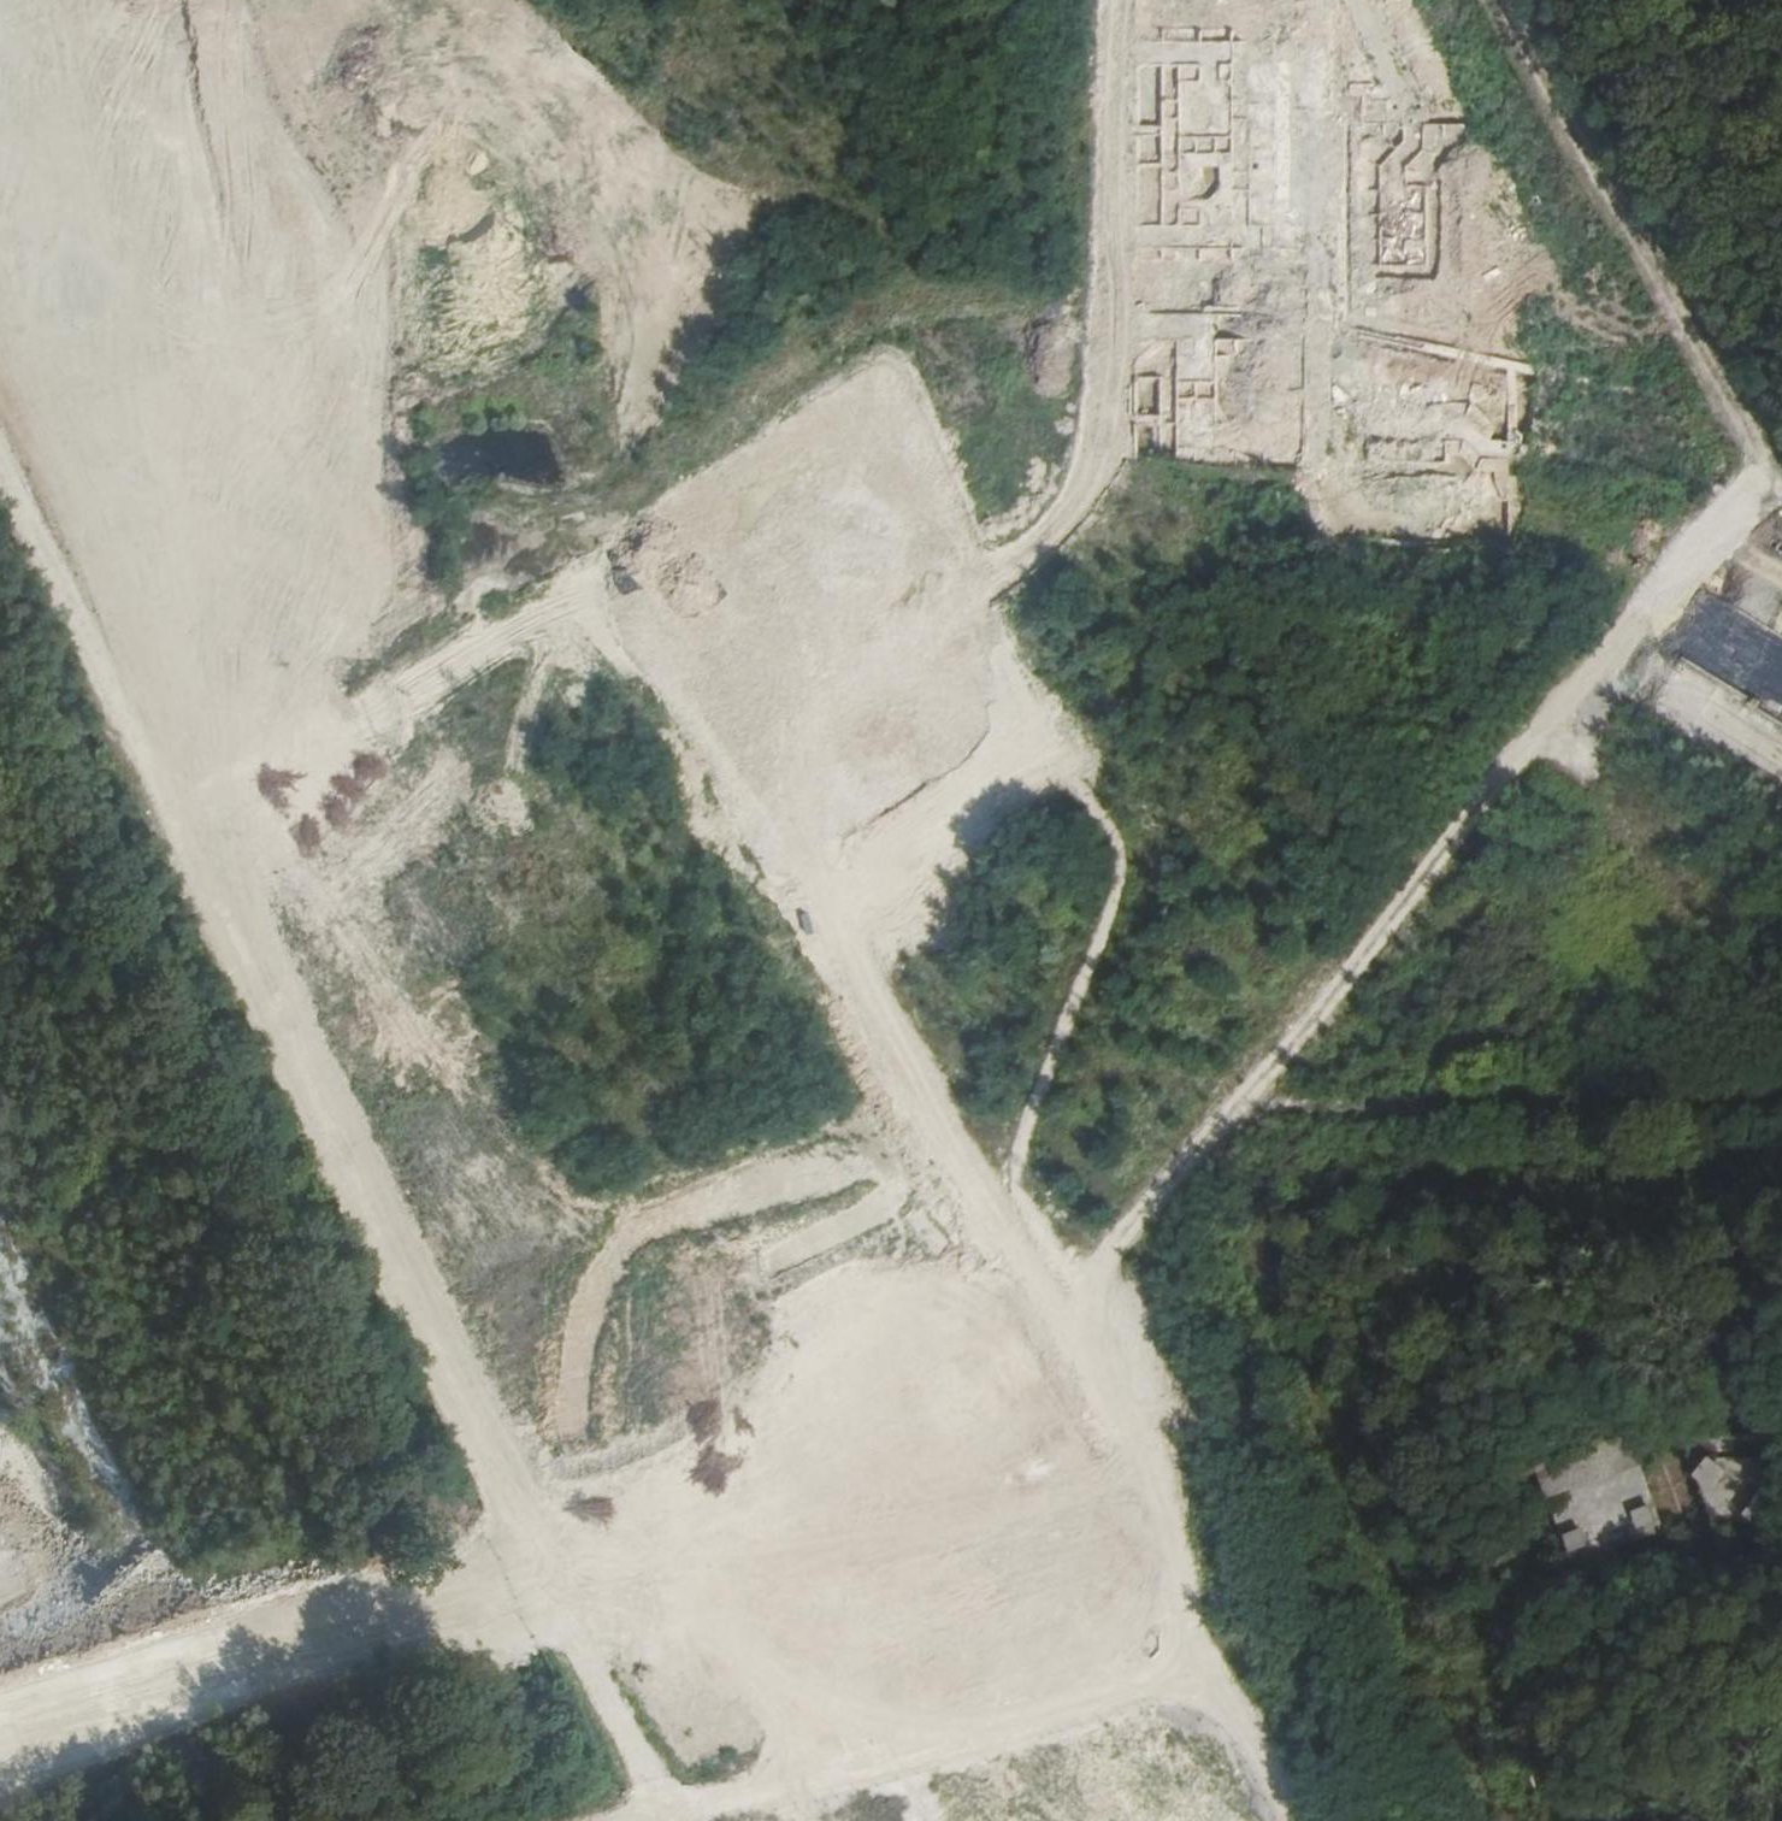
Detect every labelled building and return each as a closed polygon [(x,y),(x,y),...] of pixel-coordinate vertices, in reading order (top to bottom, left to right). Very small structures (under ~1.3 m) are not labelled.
[(1472,1269),(1394,1274),(1399,1309),(1477,1302),(1472,1269)] [(1514,1490),(1517,1498),(1544,1577),(1578,1566),(1582,1576),(1616,1566),(1612,1554),(1702,1523),(1662,1405),(1617,1421),(1625,1442),(1627,1441),(1645,1492),(1637,1494),(1615,1431),(1532,1459),(1536,1472),(1528,1475),(1530,1483),(1514,1490)] [(1776,1449),(1776,1439),(1744,1439),(1744,1449),(1776,1449)] [(1756,1457),(1707,1456),(1702,1460),(1721,1519),(1776,1527),(1781,1523),(1781,1512),(1766,1465),(1756,1457)] [(1779,1546),(1781,1531),(1741,1525),(1739,1540),(1779,1546)] [(1525,1590),(1522,1578),(1505,1584),(1510,1596),(1525,1590)] [(979,1771),(946,1788),(962,1820),(1002,1820),(979,1771)]
